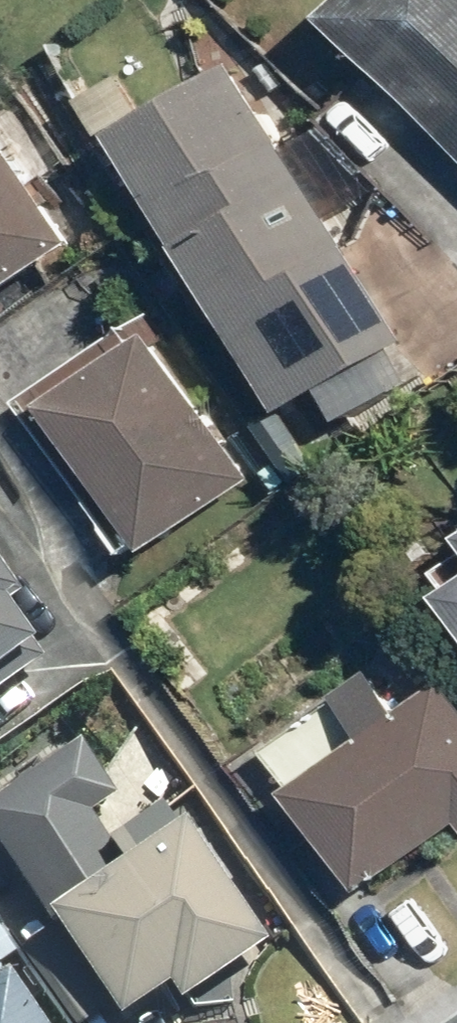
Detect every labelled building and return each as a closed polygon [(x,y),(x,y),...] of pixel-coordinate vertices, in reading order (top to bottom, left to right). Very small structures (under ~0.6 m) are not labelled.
[(336,19),(456,145),(456,0),(355,0),(336,19)] [(430,378),(243,61),(148,116),(124,75),(81,101),(114,157),(133,145),(293,416),(328,396),(346,428),(430,378)] [(86,251),(0,125),(0,309),(86,251)] [(264,478),(155,334),(47,415),(156,559),(264,478)] [(438,574),(456,597),(456,559),(438,574)] [(0,567),(0,690),(42,659),(5,609),(22,597),(0,567)] [(453,688),(416,717),(383,674),(264,766),(370,902),(456,835),(456,693),(453,688)] [(0,807),(0,864),(122,1022),(136,1022),(167,999),(177,1011),(264,945),(161,809),(134,830),(74,751),(0,807)] [(12,982),(0,989),(0,1022),(40,1022),(12,982)]
